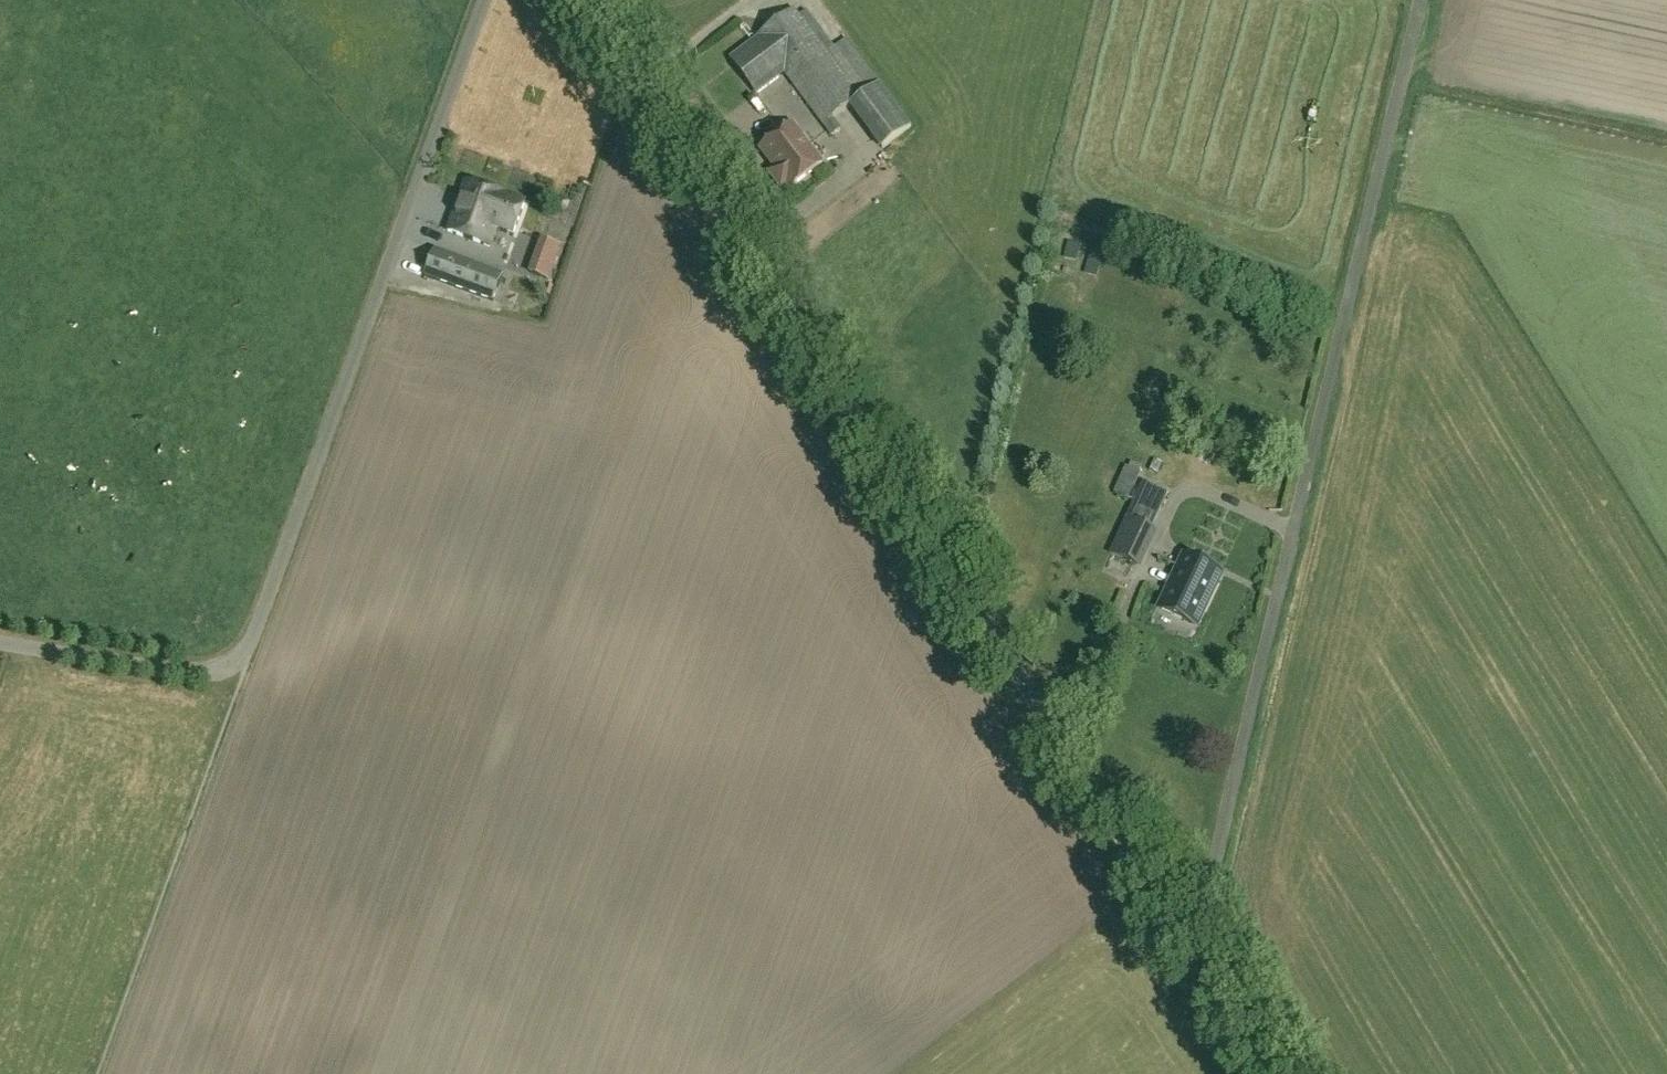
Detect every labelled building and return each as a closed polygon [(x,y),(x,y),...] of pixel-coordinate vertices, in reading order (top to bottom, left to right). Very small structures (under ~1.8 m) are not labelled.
[(785,73),(824,125),(832,137),(842,129),(834,118),(851,105),(883,148),(912,127),(880,84),(846,38),(826,53),(793,10),(758,37),(759,38),(730,59),(757,94),(785,73)] [(790,188),(822,165),(794,125),(761,148),(776,168),(770,172),(780,187),(786,183),(790,188)] [(524,206),(507,200),(507,198),(465,184),(448,234),(490,248),(497,228),(514,234),(524,206)] [(548,279),(560,246),(538,238),(526,271),(548,279)] [(426,276),(494,301),(502,274),(435,249),(426,276)] [(1111,554),(1135,565),(1167,494),(1142,483),(1111,554)] [(1221,573),(1185,557),(1168,595),(1169,595),(1163,609),(1196,624),(1202,610),(1203,611),(1221,573)]
